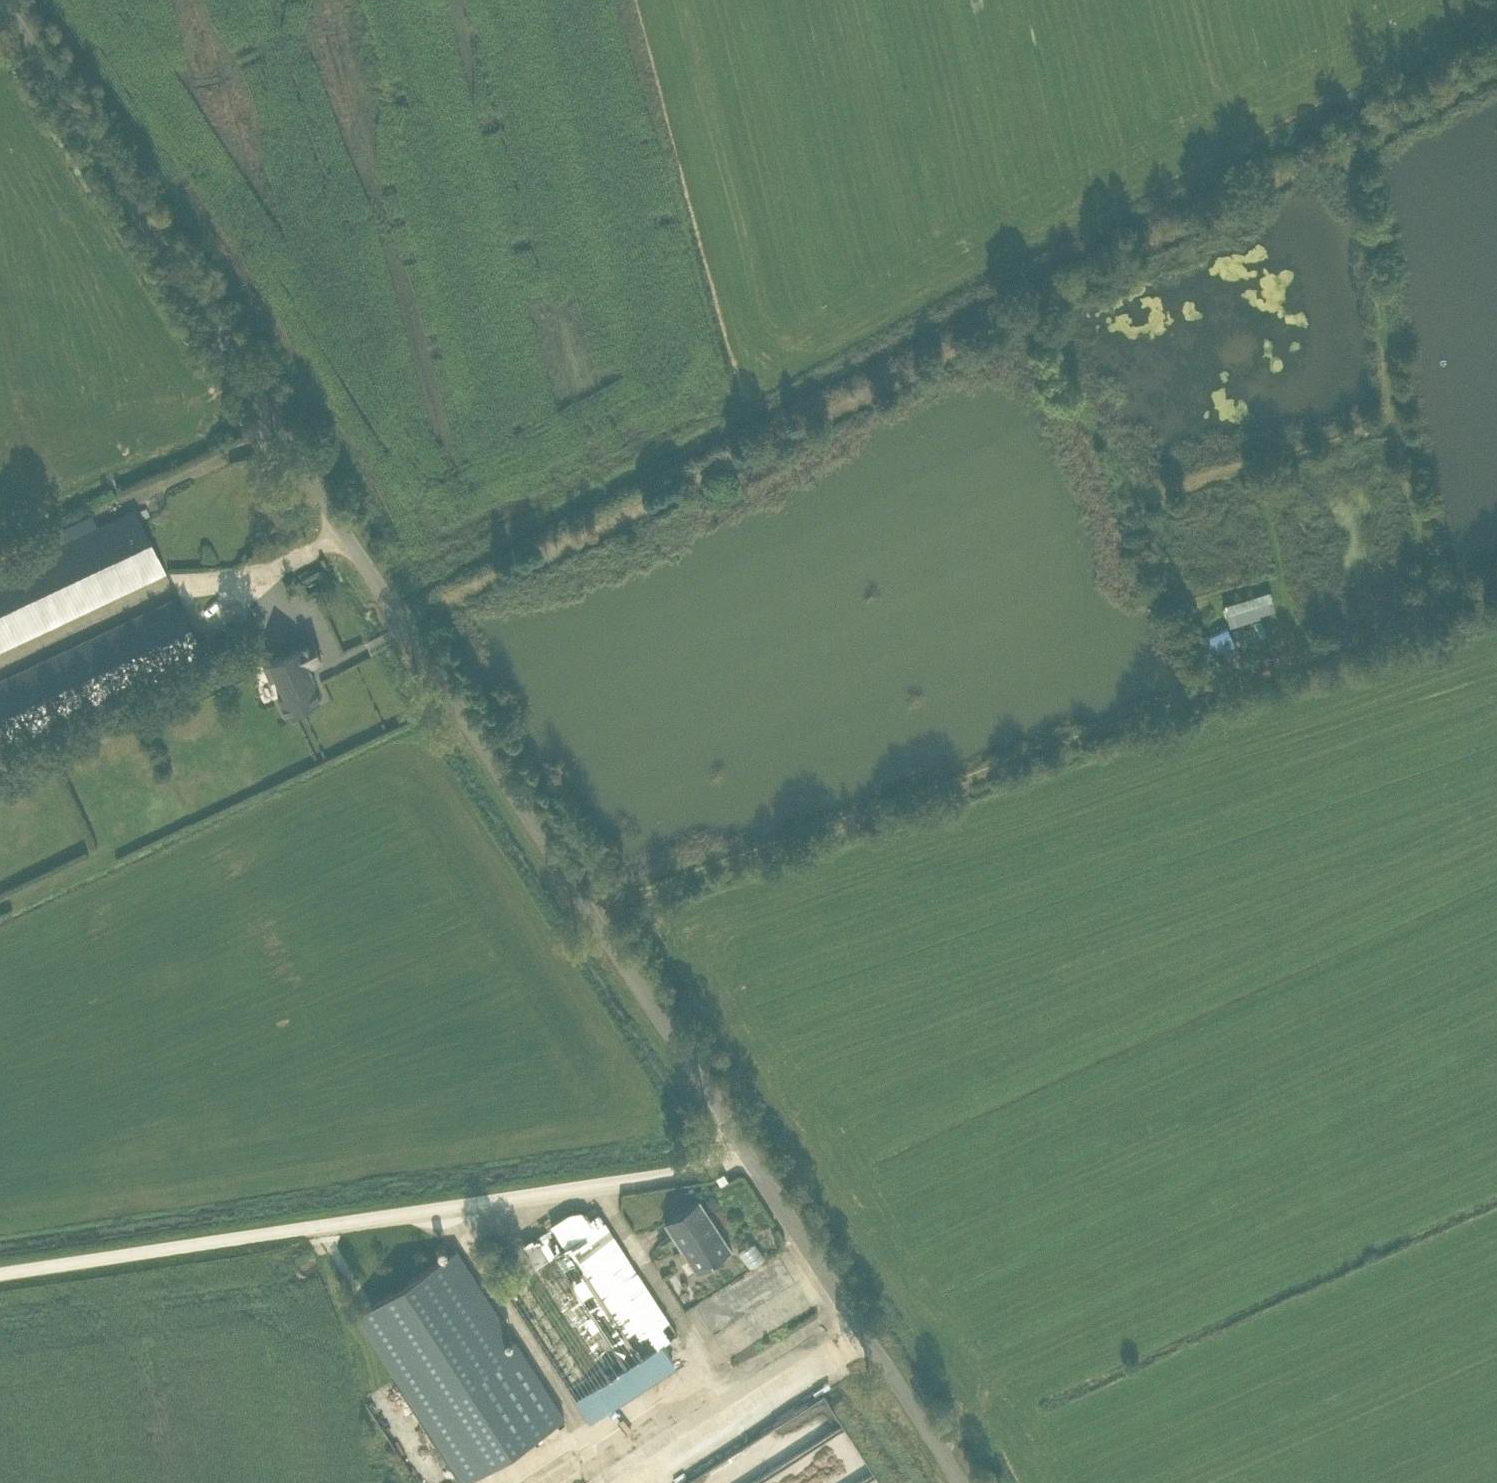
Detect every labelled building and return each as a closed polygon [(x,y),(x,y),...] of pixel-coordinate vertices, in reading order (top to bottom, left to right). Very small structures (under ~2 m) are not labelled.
[(165,573),(136,509),(97,525),(91,514),(48,535),(54,546),(0,571),(0,651),(165,573)] [(1269,590),(1223,605),(1229,624),(1260,615),(1259,613),(1275,609),(1272,600),(1273,600),(1269,590)] [(204,657),(205,660),(216,655),(209,640),(199,644),(177,596),(0,680),(0,753),(204,657)] [(1225,627),(1204,638),(1222,674),(1244,663),(1225,627)] [(286,715),(319,700),(312,683),(315,681),(308,666),(321,660),(310,638),(298,643),(296,639),(278,647),(281,653),(266,660),(268,663),(263,665),(270,679),(274,677),(275,679),(276,679),(277,682),(274,683),(279,694),(282,692),(283,694),(277,697),(286,715)] [(697,1272),(730,1250),(697,1201),(664,1223),(697,1272)] [(590,1422),(676,1366),(661,1343),(677,1333),(595,1207),(585,1212),(567,1215),(551,1226),(563,1247),(551,1255),(560,1268),(527,1289),(520,1275),(501,1287),(590,1422)] [(461,1482),(564,1416),(457,1249),(354,1314),(461,1482)]
